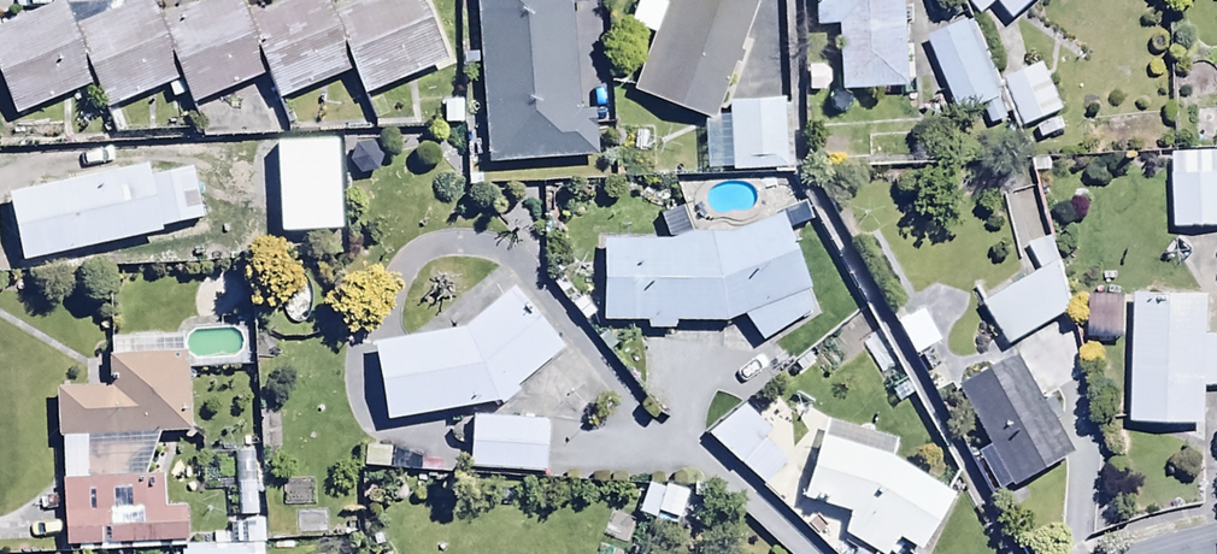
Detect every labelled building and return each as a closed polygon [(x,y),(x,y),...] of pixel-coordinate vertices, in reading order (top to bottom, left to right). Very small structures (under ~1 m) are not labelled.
[(179,83),(190,108),(264,76),(278,109),(355,76),(366,102),(451,66),(423,0),(369,0),(335,14),(329,0),(305,0),(250,24),(240,0),(167,31),(155,2),(77,36),(63,2),(0,29),(0,81),(16,118),(94,85),(107,114),(179,83)] [(488,169),(596,161),(593,117),(580,118),(572,8),(586,7),(586,0),(476,0),(488,169)] [(633,92),(714,124),(758,10),(732,0),(669,0),(666,6),(651,0),(640,0),(628,31),(653,41),(633,92)] [(909,0),(812,0),(814,30),(838,29),(841,96),(915,91),(909,0)] [(983,19),(999,5),(1017,26),(1047,0),(967,0),(983,19)] [(972,23),(928,43),(963,119),(985,109),(994,130),(1016,120),(972,23)] [(1065,116),(1046,66),(1007,81),(1026,132),(1065,116)] [(792,104),(727,106),(727,126),(704,127),(706,173),(730,173),(730,178),(794,176),(792,104)] [(922,139),(868,138),(867,161),(877,161),(876,171),(921,172),(922,139)] [(1175,156),(1177,233),(1216,232),(1216,155),(1175,156)] [(8,197),(22,267),(164,241),(162,233),(203,225),(193,174),(151,182),(149,170),(8,197)] [(669,246),(604,241),(603,328),(648,329),(647,336),(674,336),(675,328),(725,328),(743,322),(759,343),(815,318),(786,220),(713,241),(688,237),(679,212),(659,220),(669,246)] [(1075,314),(1054,239),(1017,253),(1026,285),(983,303),(1012,346),(1075,314)] [(462,336),(372,348),(385,429),(498,411),(565,354),(514,294),(462,336)] [(1134,426),(1206,428),(1207,391),(1216,392),(1216,340),(1210,340),(1211,300),(1138,297),(1134,426)] [(924,307),(900,320),(917,352),(942,339),(924,307)] [(1071,326),(1050,336),(1063,363),(1083,354),(1071,326)] [(186,511),(164,511),(164,484),(89,484),(89,444),(159,444),(159,440),(187,440),(187,358),(129,358),(129,345),(111,345),(111,380),(117,380),(117,393),(59,393),(65,551),(186,551),(186,511)] [(1073,459),(1016,361),(953,397),(1010,495),(1073,459)] [(743,412),(707,439),(763,492),(786,467),(763,445),(770,437),(743,412)] [(548,425),(469,421),(466,475),(545,479),(548,425)] [(893,463),(899,445),(828,423),(801,504),(850,520),(846,538),(872,553),(895,553),(900,546),(913,553),(925,553),(957,503),(893,463)] [(255,484),(236,485),(239,522),(257,521),(255,484)] [(666,495),(648,490),(637,519),(655,526),(659,518),(679,526),(690,497),(668,489),(666,495)] [(334,513),(296,513),(296,539),(334,539),(334,513)]
